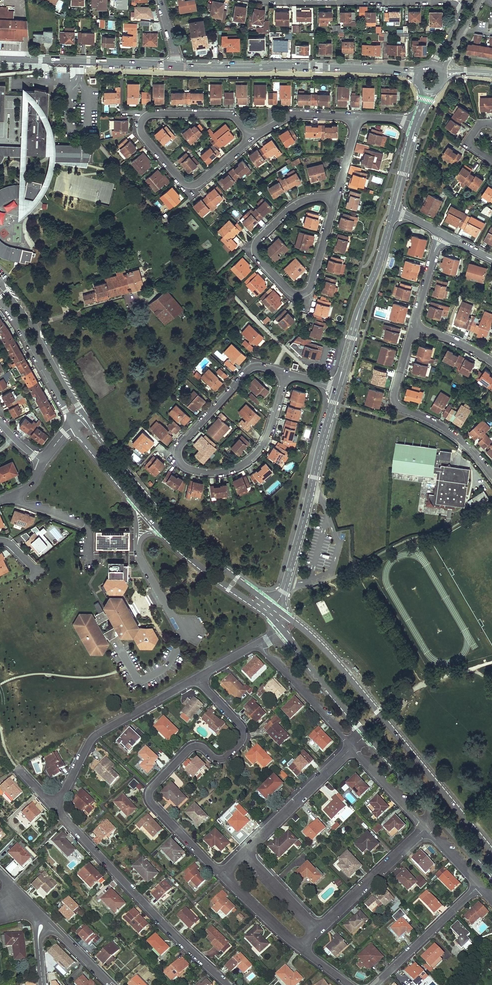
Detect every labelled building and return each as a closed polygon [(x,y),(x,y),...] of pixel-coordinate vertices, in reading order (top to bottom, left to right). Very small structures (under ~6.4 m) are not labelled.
[(107,10),(107,0),(92,0),(92,7),(97,7),(97,10),(107,10)] [(116,7),(127,8),(128,0),(115,0),(115,1),(115,2),(117,2),(116,7)] [(181,11),(196,9),(195,0),(188,0),(185,1),(185,0),(179,0),(181,11)] [(225,3),(213,1),(213,4),(212,10),(211,13),(213,17),(222,18),(221,22),(226,23),(228,11),(224,10),(225,3)] [(247,7),(236,5),(234,20),(245,21),(247,7)] [(0,6),(0,39),(23,41),(24,35),(26,35),(28,35),(27,20),(24,20),(14,20),(15,11),(9,11),(9,7),(0,6)] [(375,25),(375,12),(367,12),(368,6),(359,6),(359,16),(366,16),(366,20),(364,20),(364,25),(375,25)] [(136,7),(135,17),(151,18),(151,14),(152,14),(150,8),(136,7)] [(266,11),(255,9),(253,15),(250,14),(248,26),(251,27),(252,23),(263,25),(263,28),(258,27),(257,32),(270,33),(270,21),(264,21),(266,11)] [(310,10),(302,10),(302,12),(297,12),(297,21),(311,21),(311,12),(310,12),(310,10)] [(331,12),(320,11),(319,25),(327,25),(327,18),(331,18),(331,12)] [(388,13),(385,13),(385,20),(400,20),(400,11),(392,11),(392,13),(388,13)] [(420,11),(410,11),(410,20),(420,21),(420,11)] [(288,12),(276,12),(276,24),(288,24),(288,12)] [(354,12),(341,12),(341,20),(354,20),(354,12)] [(439,12),(430,12),(430,25),(442,25),(442,17),(439,17),(439,12)] [(205,34),(202,20),(192,22),(193,30),(191,30),(192,36),(205,34)] [(44,34),(34,34),(34,41),(44,41),(44,38),(52,39),(52,31),(44,30),(44,34)] [(128,35),(123,35),(123,44),(131,45),(131,46),(136,46),(137,30),(134,30),(130,30),(128,30),(128,35)] [(74,32),(61,32),(61,42),(73,43),(74,32)] [(94,33),(78,32),(77,42),(94,43),(94,33)] [(157,46),(157,34),(144,33),(143,42),(146,42),(146,44),(151,44),(151,45),(157,46)] [(205,34),(192,36),(194,49),(200,48),(199,46),(208,44),(207,34),(205,34)] [(228,36),(223,36),(223,45),(227,45),(227,46),(233,46),(233,50),(239,50),(239,38),(228,38),(228,36)] [(427,40),(427,36),(419,36),(419,40),(413,40),(412,49),(415,49),(414,54),(425,54),(426,45),(427,45),(427,40)] [(102,37),(102,46),(115,47),(115,38),(108,38),(108,37),(102,37)] [(265,38),(249,38),(249,49),(265,49),(265,38)] [(287,40),(274,40),(274,50),(281,50),(281,48),(287,48),(287,40)] [(397,45),(388,45),(388,53),(397,53),(397,54),(405,54),(405,45),(401,45),(401,41),(397,41),(397,45)] [(354,42),(342,42),(342,52),(354,52),(354,42)] [(331,43),(320,43),(320,53),(332,53),(331,43)] [(482,45),(482,44),(473,43),(473,44),(469,43),(467,53),(471,53),(471,52),(472,52),(479,53),(480,53),(480,55),(486,56),(486,54),(488,54),(491,55),(491,46),(490,46),(489,46),(488,46),(482,45)] [(309,45),(296,45),(296,54),(309,54),(309,45)] [(376,45),(363,45),(363,53),(371,53),(371,54),(380,54),(380,48),(376,48),(376,45)] [(2,77),(2,84),(9,85),(9,77),(9,72),(0,72),(0,77),(2,77)] [(5,128),(11,117),(8,117),(9,95),(9,91),(9,85),(2,84),(2,77),(0,77),(0,128),(5,128)] [(48,116),(44,108),(38,99),(30,89),(24,84),(19,219),(28,212),(36,203),(44,194),(51,179),(53,170),(54,163),(54,162),(54,161),(55,153),(55,145),(54,136),(51,124),(48,116)] [(139,84),(128,84),(128,103),(138,103),(138,96),(139,96),(139,84)] [(164,84),(153,84),(153,95),(155,96),(155,99),(155,103),(164,103),(164,84)] [(221,84),(211,84),(211,103),(220,103),(220,96),(221,96),(221,84)] [(247,85),(237,85),(237,96),(238,96),(238,98),(238,103),(247,103),(247,85)] [(266,85),(254,85),(254,103),(264,103),(264,99),(264,97),(266,97),(266,85)] [(291,86),(280,85),(280,96),(281,96),(281,99),(281,103),(290,104),(291,86)] [(349,87),(339,87),(338,105),(346,105),(347,98),(348,98),(349,87)] [(374,88),(363,88),(362,99),(363,99),(363,106),(373,107),(374,88)] [(397,89),(382,88),(381,103),(392,103),(392,101),(396,101),(397,89)] [(47,128),(48,96),(45,96),(45,95),(45,92),(25,91),(23,128),(20,136),(23,137),(27,139),(27,152),(43,153),(43,139),(46,139),(47,128)] [(120,92),(104,92),(104,102),(109,102),(109,101),(115,101),(115,102),(120,102),(120,92)] [(187,93),(171,93),(171,103),(176,103),(176,101),(183,101),(183,103),(187,103),(187,93)] [(203,93),(187,93),(187,103),(191,103),(191,101),(198,101),(198,103),(203,103),(203,93)] [(314,94),(298,94),(298,104),(303,104),(303,103),(310,103),(310,104),(314,104),(314,94)] [(330,95),(314,94),(314,104),(318,104),(318,103),(324,103),(324,105),(329,105),(330,95)] [(481,97),(481,110),(486,110),(486,109),(488,109),(488,111),(491,111),(491,97),(481,97)] [(470,113),(460,106),(453,116),(462,122),(464,119),(465,120),(470,113)] [(119,116),(116,116),(116,120),(115,120),(115,129),(126,129),(126,123),(127,123),(127,119),(126,119),(126,116),(119,116)] [(448,124),(447,126),(457,132),(457,131),(461,126),(462,125),(460,124),(462,122),(453,116),(451,120),(448,124)] [(229,129),(225,124),(214,133),(210,129),(207,131),(210,135),(212,137),(219,146),(222,144),(223,145),(234,136),(229,131),(227,130),(229,129)] [(310,125),(306,125),(305,135),(321,136),(321,125),(317,125),(317,126),(310,126),(310,125)] [(325,125),(321,125),(321,136),(337,136),(337,126),(332,125),(332,127),(325,127),(325,125)] [(184,128),(181,131),(191,143),(198,137),(197,136),(200,133),(195,127),(193,127),(193,126),(190,128),(189,127),(186,130),(184,128)] [(163,128),(159,130),(160,132),(156,135),(163,143),(170,137),(170,136),(172,134),(166,127),(163,129),(163,128)] [(288,130),(284,132),(285,133),(280,136),(286,146),(295,141),(294,139),(297,137),(292,129),(289,131),(288,130)] [(371,132),(370,132),(369,136),(370,136),(369,142),(383,146),(386,136),(381,134),(382,132),(372,129),(371,132)] [(43,153),(27,152),(27,139),(23,137),(23,147),(22,154),(46,155),(46,153),(46,144),(46,139),(43,139),(43,153)] [(126,139),(119,145),(121,148),(120,149),(127,156),(135,149),(131,145),(132,144),(129,140),(129,141),(126,139)] [(264,146),(261,148),(266,157),(269,155),(270,156),(274,153),(277,157),(281,154),(272,141),(267,144),(266,143),(263,145),(264,146)] [(379,169),(383,153),(366,149),(367,145),(357,142),(355,151),(363,153),(364,153),(365,153),(364,159),(362,159),(361,164),(379,169)] [(88,162),(90,152),(88,152),(88,149),(82,149),(82,147),(56,146),(56,144),(55,145),(55,153),(54,161),(88,162)] [(213,145),(201,155),(207,162),(211,159),(211,158),(215,154),(216,155),(219,152),(213,145)] [(0,147),(0,163),(3,156),(22,157),(22,154),(23,147),(0,147)] [(449,147),(443,155),(456,164),(462,155),(458,153),(457,154),(452,151),(453,150),(449,147)] [(255,153),(250,157),(256,166),(264,160),(264,159),(266,157),(261,148),(258,151),(257,150),(254,152),(255,153)] [(143,153),(132,162),(141,173),(151,165),(148,162),(150,161),(143,153)] [(185,153),(178,159),(181,163),(182,162),(186,167),(185,168),(189,172),(196,166),(185,153)] [(233,168),(230,171),(237,179),(245,172),(249,168),(243,161),(238,164),(239,165),(234,170),(233,168)] [(322,163),(307,167),(310,179),(316,177),(317,179),(326,177),(322,163)] [(472,170),(465,165),(457,176),(463,180),(462,182),(460,185),(463,187),(466,182),(467,183),(472,175),(470,173),(472,170)] [(163,176),(158,170),(146,179),(156,190),(165,182),(163,180),(165,178),(163,176)] [(294,170),(287,174),(289,177),(282,180),(287,189),(290,187),(290,186),(295,183),(296,184),(301,181),(296,172),(296,173),(294,170)] [(367,173),(355,170),(353,177),(354,178),(353,183),(363,186),(364,186),(363,186),(366,178),(367,173)] [(222,178),(218,181),(225,189),(237,179),(230,171),(228,173),(228,175),(223,179),(222,178)] [(475,177),(472,175),(467,183),(477,190),(483,180),(476,175),(475,177)] [(287,189),(282,180),(280,177),(277,179),(279,182),(269,188),(274,197),(277,195),(277,194),(283,190),(283,191),(287,189)] [(2,203),(6,200),(11,199),(16,198),(22,198),(25,199),(25,197),(33,199),(37,199),(40,184),(28,181),(27,187),(22,186),(17,185),(11,186),(4,187),(0,190),(0,205),(2,203)] [(443,181),(440,184),(446,191),(449,189),(443,181)] [(490,185),(483,195),(491,201),(491,187),(490,185)] [(172,186),(161,196),(171,207),(180,199),(178,197),(180,195),(172,186)] [(208,196),(205,198),(211,205),(214,203),(215,204),(222,198),(215,189),(211,193),(210,192),(207,195),(208,196)] [(361,194),(351,191),(349,195),(350,195),(349,201),(348,201),(346,206),(356,209),(358,204),(361,194)] [(426,193),(423,199),(427,201),(427,200),(429,201),(431,202),(429,207),(426,206),(424,205),(422,210),(434,217),(437,211),(435,211),(436,208),(438,209),(442,201),(426,193)] [(201,199),(198,202),(199,203),(195,207),(202,215),(209,209),(209,208),(211,205),(205,198),(202,200),(201,199)] [(268,211),(271,208),(262,198),(258,202),(260,204),(253,211),(261,219),(263,216),(262,215),(267,210),(268,211)] [(465,213),(452,206),(449,212),(451,213),(450,215),(449,214),(446,220),(451,223),(457,226),(459,227),(459,226),(462,227),(468,216),(465,214),(465,213)] [(484,209),(481,212),(490,217),(491,215),(491,210),(487,206),(484,209)] [(253,211),(242,222),(249,229),(253,226),(252,225),(257,220),(258,221),(261,219),(253,211)] [(318,215),(308,212),(305,225),(314,228),(316,222),(317,222),(318,218),(317,218),(318,215)] [(353,216),(344,214),(343,217),(342,216),(340,221),(342,221),(340,227),(351,230),(352,225),(353,221),(357,222),(358,218),(353,216)] [(471,218),(468,216),(462,227),(465,228),(464,230),(477,236),(480,230),(479,230),(480,228),(481,229),(482,229),(485,223),(472,216),(471,218)] [(236,221),(233,224),(230,220),(218,230),(223,235),(220,238),(225,243),(222,246),(228,253),(241,241),(236,236),(232,240),(230,237),(231,237),(230,235),(238,228),(239,230),(242,227),(236,221)] [(238,228),(230,235),(231,237),(239,230),(238,228)] [(314,236),(300,231),(296,246),(308,250),(309,246),(311,247),(314,236)] [(348,237),(338,234),(337,238),(338,238),(337,244),(336,244),(334,249),(344,252),(348,237)] [(426,240),(413,236),(411,241),(412,242),(415,243),(414,249),(411,248),(410,248),(408,253),(422,257),(423,251),(422,251),(422,249),(424,249),(426,240)] [(272,244),(265,251),(275,261),(279,257),(276,254),(281,249),(284,252),(288,248),(278,238),(274,242),(275,244),(274,245),(272,244)] [(205,250),(211,245),(207,240),(201,245),(205,250)] [(6,259),(25,263),(26,261),(30,262),(32,252),(17,249),(9,247),(4,244),(0,241),(0,256),(6,259)] [(344,260),(332,256),(331,260),(330,259),(328,263),(330,264),(328,270),(339,273),(342,263),(343,263),(344,260)] [(460,261),(445,256),(444,263),(442,267),(445,268),(444,271),(456,275),(460,261)] [(242,258),(231,268),(241,279),(250,270),(248,267),(249,266),(242,258)] [(304,266),(296,258),(284,268),(294,278),(301,272),(299,271),(304,266)] [(418,264),(407,261),(403,275),(416,279),(418,270),(416,270),(418,264)] [(480,266),(470,263),(466,277),(472,278),(472,276),(473,274),(479,276),(479,278),(478,280),(484,282),(488,268),(482,267),(481,269),(479,268),(480,266)] [(117,274),(105,277),(106,280),(94,283),(96,290),(83,293),(85,303),(144,287),(139,268),(125,271),(125,269),(116,272),(117,274)] [(257,274),(246,284),(257,295),(266,287),(263,284),(265,282),(257,274)] [(336,279),(327,277),(326,281),(327,281),(325,287),(324,287),(323,292),(332,295),(332,294),(334,286),(336,279)] [(448,282),(439,279),(438,283),(439,283),(437,290),(436,290),(434,295),(444,297),(446,290),(448,282)] [(411,286),(402,283),(401,286),(400,286),(399,287),(396,286),(394,295),(397,296),(407,299),(409,293),(410,294),(411,290),(410,289),(411,286)] [(165,324),(183,308),(168,290),(162,292),(147,305),(165,324)] [(280,299),(273,291),(268,295),(266,293),(260,298),(262,301),(272,312),(281,303),(279,300),(280,299)] [(320,300),(318,299),(316,307),(318,307),(316,313),(327,316),(331,303),(329,302),(320,300)] [(409,306),(395,302),(394,306),(390,318),(391,318),(405,322),(406,317),(407,313),(409,306)] [(444,305),(432,302),(430,309),(432,310),(430,315),(440,319),(444,305)] [(471,318),(469,317),(471,309),(462,306),(459,313),(456,320),(455,323),(463,326),(467,327),(467,328),(468,328),(471,329),(475,331),(480,319),(476,317),(472,315),(471,318)] [(285,310),(276,319),(286,329),(293,321),(289,317),(290,315),(285,310)] [(485,311),(480,325),(481,325),(480,328),(477,336),(482,338),(483,334),(487,336),(491,323),(491,314),(485,311)] [(316,320),(314,319),(313,323),(314,323),(314,325),(312,330),(311,329),(311,330),(310,335),(319,338),(322,326),(326,327),(327,323),(323,322),(316,320)] [(1,320),(0,321),(0,335),(3,333),(8,329),(1,320)] [(387,329),(385,338),(395,341),(398,332),(399,332),(400,329),(385,324),(384,328),(387,329)] [(250,325),(243,333),(251,341),(252,340),(254,342),(257,344),(263,337),(250,325)] [(11,333),(8,329),(3,333),(5,336),(2,337),(6,344),(14,340),(12,336),(11,337),(9,334),(11,333)] [(298,336),(289,345),(299,354),(300,353),(302,353),(302,355),(319,359),(322,346),(309,342),(310,339),(298,336)] [(20,350),(14,340),(6,344),(10,351),(9,352),(11,355),(14,353),(20,350)] [(245,340),(242,343),(251,351),(254,348),(251,345),(249,344),(245,340)] [(232,344),(225,352),(233,360),(234,359),(239,364),(246,357),(232,344)] [(396,350),(383,346),(379,361),(390,364),(392,355),(394,356),(396,350)] [(433,348),(423,346),(421,351),(419,351),(418,355),(420,355),(419,359),(428,361),(433,362),(434,359),(430,358),(433,348)] [(453,352),(449,349),(444,358),(458,366),(462,357),(459,355),(458,356),(453,353),(453,352)] [(26,360),(20,350),(11,355),(12,358),(14,358),(18,365),(26,360)] [(469,360),(462,357),(458,366),(462,368),(460,370),(469,374),(474,365),(468,362),(469,360)] [(228,359),(225,362),(233,369),(236,366),(228,359)] [(428,361),(419,359),(418,362),(416,362),(415,366),(417,366),(415,372),(426,375),(428,365),(427,364),(428,361)] [(28,364),(26,360),(18,365),(22,372),(24,371),(25,374),(31,370),(29,367),(28,367),(26,364),(28,364)] [(220,368),(217,371),(225,378),(227,375),(220,368)] [(387,371),(378,368),(376,372),(376,371),(373,381),(383,384),(385,378),(386,379),(387,375),(386,375),(387,371)] [(209,369),(202,377),(215,389),(222,382),(217,377),(218,377),(209,369)] [(37,381),(31,370),(25,374),(22,376),(24,379),(25,378),(29,385),(37,381)] [(486,370),(480,378),(489,385),(491,387),(491,375),(486,370)] [(9,371),(6,373),(0,376),(0,379),(1,380),(0,380),(0,389),(7,385),(5,381),(4,378),(7,376),(8,377),(11,375),(9,371)] [(256,378),(248,387),(257,394),(258,393),(263,398),(269,391),(256,378)] [(39,384),(37,381),(29,385),(33,393),(36,391),(37,394),(43,391),(41,388),(40,388),(38,385),(39,384)] [(412,389),(408,388),(405,398),(410,399),(411,398),(417,400),(417,401),(421,402),(423,392),(419,391),(412,389)] [(382,392),(371,389),(366,403),(379,407),(382,398),(381,398),(382,392)] [(305,393),(294,390),(293,395),(292,395),(291,399),(292,399),(291,403),(300,405),(301,402),(303,402),(304,398),(305,393)] [(49,402),(43,391),(37,394),(39,397),(36,399),(40,406),(49,402)] [(195,391),(185,402),(194,410),(196,407),(198,409),(205,401),(195,391)] [(13,395),(11,392),(3,396),(8,406),(24,398),(24,397),(22,393),(17,396),(17,397),(15,398),(13,395)] [(450,398),(441,393),(432,408),(439,413),(441,410),(443,407),(444,407),(450,398)] [(252,394),(250,397),(257,403),(260,401),(252,394)] [(24,398),(8,406),(14,416),(22,412),(21,411),(18,405),(20,403),(21,403),(22,405),(27,402),(24,398)] [(56,415),(49,402),(40,406),(43,410),(44,413),(43,414),(47,420),(56,415)] [(300,405),(291,403),(290,406),(288,406),(287,410),(289,410),(287,416),(298,419),(301,409),(300,409),(300,405)] [(247,404),(239,413),(248,420),(248,419),(254,424),(260,416),(247,404)] [(176,405),(169,412),(178,420),(179,419),(184,424),(190,417),(176,405)] [(453,409),(451,408),(446,417),(450,419),(450,418),(454,420),(454,421),(461,426),(471,410),(462,405),(458,412),(455,410),(457,407),(455,406),(453,409)] [(451,408),(448,406),(446,409),(444,412),(443,415),(446,417),(451,408)] [(218,417),(219,417),(207,431),(217,440),(229,426),(223,421),(227,417),(222,413),(218,417)] [(32,424),(26,419),(20,426),(23,429),(24,428),(27,430),(30,427),(32,428),(37,423),(34,421),(32,424)] [(41,422),(39,420),(37,423),(32,428),(35,430),(32,434),(35,436),(34,437),(38,440),(38,439),(43,442),(48,436),(43,433),(44,432),(37,428),(41,422)] [(173,420),(170,423),(178,430),(181,427),(173,420)] [(243,420),(240,423),(248,430),(250,427),(243,420)] [(490,428),(483,420),(470,433),(476,439),(478,437),(481,435),(482,436),(484,433),(490,428)] [(160,423),(153,431),(167,443),(172,436),(167,432),(168,431),(160,423)] [(170,423),(168,426),(176,433),(178,430),(170,423)] [(295,426),(286,423),(285,427),(286,428),(285,433),(283,433),(282,438),(291,441),(295,426)] [(143,432),(133,443),(142,451),(144,449),(146,451),(154,442),(143,432)] [(489,438),(486,435),(481,440),(479,443),(481,445),(489,438)] [(243,436),(232,447),(239,454),(242,450),(241,449),(246,444),(247,445),(250,442),(243,436)] [(202,437),(195,444),(203,452),(203,451),(204,450),(206,452),(209,455),(210,454),(215,449),(215,448),(202,437)] [(491,441),(489,438),(481,445),(484,448),(491,441)] [(272,450),(269,456),(280,462),(285,454),(286,455),(289,452),(283,448),(286,444),(280,442),(278,445),(276,448),(274,451),(272,450)] [(440,452),(438,452),(439,448),(439,447),(397,442),(393,471),(435,476),(435,473),(437,473),(434,494),(430,493),(429,496),(428,496),(428,500),(430,500),(430,501),(429,501),(428,505),(436,506),(436,507),(441,508),(441,503),(445,504),(445,508),(456,509),(456,506),(465,507),(468,485),(466,485),(466,483),(468,483),(470,468),(451,465),(450,464),(448,465),(442,464),(441,466),(439,466),(440,459),(452,460),(453,450),(440,448),(440,452)] [(218,452),(215,449),(210,454),(212,457),(218,452)] [(199,452),(197,455),(204,461),(206,459),(199,452)] [(153,457),(147,464),(149,467),(156,474),(163,465),(159,462),(160,461),(157,458),(156,459),(153,457)] [(13,462),(0,467),(0,479),(8,475),(9,478),(18,473),(13,462)] [(257,471),(254,473),(260,481),(273,471),(266,463),(262,467),(263,468),(258,472),(257,471)] [(149,467),(147,469),(155,476),(156,474),(149,467)] [(182,492),(185,482),(178,477),(178,478),(172,474),(172,473),(169,471),(164,479),(182,492)] [(242,476),(239,478),(240,480),(234,482),(238,492),(247,488),(246,487),(250,485),(247,477),(243,478),(242,476)] [(197,482),(190,480),(186,497),(190,498),(191,494),(200,496),(203,484),(197,483),(197,482)] [(229,484),(221,485),(221,487),(215,487),(215,486),(211,486),(211,496),(216,496),(227,495),(227,498),(232,498),(229,484)] [(485,491),(474,499),(478,506),(490,498),(485,491)] [(16,510),(11,522),(26,527),(33,523),(35,517),(16,510)] [(102,531),(97,531),(97,547),(127,548),(129,548),(129,534),(102,534),(102,531)] [(30,544),(38,553),(46,546),(35,533),(31,536),(32,538),(26,542),(29,545),(30,544)] [(2,552),(0,553),(0,575),(8,571),(3,560),(2,558),(4,557),(2,552)] [(128,582),(129,565),(124,565),(124,562),(109,562),(108,578),(109,578),(104,585),(105,585),(101,587),(104,592),(107,590),(110,595),(110,597),(104,607),(108,613),(106,615),(103,611),(98,602),(94,605),(99,613),(95,615),(97,618),(95,619),(91,614),(80,614),(74,624),(81,637),(82,636),(84,640),(83,641),(90,654),(102,654),(108,644),(106,639),(108,638),(109,640),(116,636),(115,634),(116,633),(118,634),(119,634),(121,637),(132,637),(135,638),(140,648),(152,648),(157,638),(152,628),(141,628),(138,627),(133,616),(130,617),(129,616),(130,615),(129,613),(128,611),(127,611),(126,610),(128,608),(122,598),(122,594),(128,585),(126,582),(128,582)] [(323,599),(316,603),(322,615),(329,612),(323,599)] [(248,666),(243,671),(251,678),(264,665),(256,657),(250,663),(251,665),(249,667),(248,666)] [(231,675),(223,683),(230,690),(231,689),(232,690),(231,691),(238,699),(246,691),(250,695),(253,691),(246,684),(243,688),(231,675)] [(267,687),(264,684),(257,691),(260,693),(257,695),(264,702),(269,696),(269,695),(272,692),(278,699),(286,691),(275,680),(267,687)] [(304,706),(296,697),(294,699),(302,707),(304,706)] [(187,706),(182,712),(191,720),(196,714),(200,709),(203,705),(194,698),(188,705),(189,706),(188,707),(187,706)] [(253,699),(244,707),(247,711),(253,717),(252,718),(256,723),(264,715),(260,711),(261,710),(255,704),(256,703),(253,699)] [(294,699),(283,710),(291,719),(302,707),(294,699)] [(210,710),(202,719),(210,726),(209,727),(217,734),(225,724),(221,720),(220,722),(212,715),(214,713),(210,710)] [(277,716),(269,724),(273,728),(269,731),(267,733),(280,746),(289,737),(277,725),(281,721),(277,716)] [(164,718),(155,727),(162,735),(164,733),(170,739),(178,731),(164,718)] [(319,727),(310,736),(317,744),(318,742),(325,748),(332,742),(321,731),(322,731),(319,727)] [(122,737),(118,742),(129,752),(145,735),(138,729),(134,732),(130,729),(124,735),(125,736),(123,737),(122,737)] [(164,733),(162,735),(169,741),(170,739),(164,733)] [(118,742),(117,743),(128,753),(129,752),(118,742)] [(318,742),(317,744),(323,750),(325,748),(318,742)] [(258,745),(246,757),(253,764),(258,759),(259,760),(258,761),(265,768),(272,760),(258,745)] [(147,747),(140,755),(146,761),(141,766),(148,773),(152,768),(150,766),(153,763),(158,758),(147,747)] [(293,760),(287,765),(290,768),(289,768),(296,775),(303,769),(304,770),(310,763),(313,760),(303,751),(300,754),(302,756),(295,762),(293,760)] [(56,753),(47,758),(53,768),(51,769),(47,771),(51,779),(61,774),(59,770),(61,769),(65,767),(56,753)] [(95,759),(92,766),(111,785),(119,777),(111,769),(114,766),(105,757),(100,761),(95,759)] [(187,768),(185,770),(194,778),(200,773),(203,776),(209,770),(205,767),(206,766),(200,760),(199,761),(197,759),(196,758),(192,763),(187,768)] [(188,760),(184,765),(187,768),(192,763),(188,760)] [(356,775),(346,784),(359,798),(369,789),(356,775)] [(274,776),(259,791),(267,799),(282,784),(274,776)] [(199,784),(202,788),(209,783),(206,778),(199,784)] [(0,787),(0,790),(4,794),(5,793),(13,801),(22,793),(16,786),(14,787),(10,783),(11,781),(9,779),(0,787)] [(134,779),(129,785),(134,790),(139,784),(134,779)] [(172,784),(161,794),(168,800),(170,797),(172,799),(171,800),(177,807),(185,799),(177,791),(178,790),(172,784)] [(78,800),(74,804),(88,817),(94,810),(90,806),(94,801),(82,790),(78,795),(79,796),(76,799),(78,800)] [(5,793),(4,794),(12,803),(13,801),(5,793)] [(342,804),(345,801),(338,793),(335,796),(342,804)] [(123,795),(115,802),(128,817),(134,811),(127,803),(129,801),(123,795)] [(334,801),(324,810),(332,819),(345,807),(342,804),(335,796),(332,799),(334,801)] [(389,808),(378,797),(367,807),(377,819),(389,808)] [(129,801),(127,803),(134,811),(136,809),(129,801)] [(31,803),(21,813),(31,823),(40,814),(34,808),(35,807),(31,803)] [(195,805),(186,813),(193,821),(194,820),(199,825),(207,817),(195,805)] [(230,814),(225,818),(228,821),(227,822),(236,831),(242,826),(243,827),(249,821),(238,811),(233,816),(230,814)] [(391,814),(385,819),(388,822),(393,817),(391,814)] [(148,815),(137,825),(141,829),(144,827),(154,838),(162,830),(148,815)] [(395,816),(383,827),(392,836),(397,831),(398,833),(405,826),(395,816)] [(107,820),(95,831),(103,839),(115,828),(107,820)] [(309,828),(304,833),(311,841),(325,828),(318,820),(311,826),(312,827),(309,829),(309,828)] [(340,826),(337,823),(335,825),(331,828),(334,831),(338,828),(340,826)] [(376,834),(382,828),(379,825),(373,830),(376,834)] [(215,830),(204,840),(211,847),(214,843),(216,845),(221,851),(229,844),(215,830)] [(297,840),(289,831),(278,841),(276,844),(274,842),(269,847),(273,851),(274,850),(280,856),(294,843),(298,848),(301,845),(297,840)] [(63,833),(54,843),(69,857),(76,850),(64,839),(66,837),(63,833)] [(379,845),(367,833),(355,845),(363,854),(368,849),(370,847),(373,850),(379,845)] [(172,840),(163,848),(176,862),(181,857),(180,856),(183,852),(172,840)] [(17,844),(9,852),(21,864),(22,865),(30,857),(17,844)] [(163,848),(162,850),(175,864),(176,862),(163,848)] [(433,864),(421,851),(412,859),(425,873),(429,870),(428,869),(433,864)] [(9,852),(8,854),(20,865),(21,864),(9,852)] [(348,852),(343,857),(345,859),(338,865),(349,877),(355,872),(362,866),(348,852)] [(32,859),(30,857),(22,865),(24,867),(32,859)] [(142,859),(134,867),(141,875),(143,874),(150,881),(158,874),(145,859),(143,861),(142,859)] [(307,862),(295,874),(302,881),(308,875),(310,877),(309,878),(314,884),(321,877),(307,862)] [(90,864),(79,875),(92,888),(103,878),(90,864)] [(187,875),(184,878),(189,883),(191,881),(198,888),(206,881),(197,871),(195,869),(197,867),(194,864),(187,870),(190,873),(187,875)] [(454,878),(443,868),(436,875),(452,892),(459,884),(455,880),(454,881),(453,879),(454,878)] [(39,877),(32,884),(38,890),(41,887),(48,894),(57,884),(53,879),(50,882),(46,878),(48,875),(45,871),(42,874),(39,877)] [(415,881),(405,871),(397,878),(408,890),(416,883),(421,889),(427,883),(420,876),(415,881)] [(143,874),(141,875),(148,883),(150,881),(143,874)] [(167,879),(165,881),(172,889),(174,887),(167,879)] [(165,881),(152,893),(160,900),(172,889),(165,881)] [(191,881),(189,883),(195,890),(198,888),(191,881)] [(394,898),(386,890),(384,892),(383,890),(376,897),(377,898),(376,899),(374,897),(365,904),(372,912),(381,905),(380,904),(381,902),(384,906),(391,900),(392,900),(394,898)] [(430,893),(427,890),(419,898),(422,901),(425,899),(430,894),(430,893)] [(222,891),(214,898),(218,902),(215,905),(212,908),(218,913),(222,910),(227,916),(235,908),(225,898),(224,897),(226,894),(222,891)] [(110,892),(102,900),(115,914),(117,912),(118,913),(119,912),(119,911),(125,904),(118,897),(116,898),(110,892)] [(425,899),(422,901),(432,912),(441,905),(430,893),(430,894),(425,899)] [(163,903),(168,908),(175,901),(170,896),(163,903)] [(69,897),(63,903),(66,906),(61,910),(71,920),(76,915),(75,915),(73,913),(79,907),(69,897)] [(488,911),(480,903),(473,909),(474,911),(473,912),(471,911),(464,917),(472,925),(480,917),(481,918),(488,911)] [(442,906),(441,905),(432,912),(434,914),(442,906)] [(186,908),(177,916),(185,924),(187,922),(192,927),(195,924),(194,922),(197,919),(186,908)] [(130,916),(126,920),(130,924),(131,923),(140,933),(148,925),(139,916),(140,915),(134,909),(128,915),(130,916)] [(406,915),(400,909),(392,917),(397,923),(391,929),(397,936),(404,930),(406,932),(409,935),(413,930),(402,918),(406,915)] [(368,919),(360,911),(345,925),(353,933),(368,919)] [(470,934),(458,921),(451,928),(460,937),(455,941),(462,949),(463,948),(469,942),(471,940),(467,937),(470,934)] [(131,923),(130,924),(139,934),(140,933),(131,923)] [(84,925),(77,932),(89,945),(94,940),(97,937),(84,925)] [(212,926),(207,931),(211,935),(208,938),(215,945),(216,944),(218,946),(217,947),(221,951),(227,945),(229,943),(212,926)] [(258,926),(246,938),(255,946),(252,949),(258,955),(269,945),(259,934),(263,931),(258,926)] [(406,932),(404,930),(397,936),(399,938),(406,932)] [(23,933),(5,935),(6,946),(14,945),(14,948),(13,948),(15,960),(25,959),(24,947),(22,947),(21,942),(23,942),(23,933)] [(327,948),(324,951),(329,956),(332,954),(335,957),(347,946),(343,942),(345,941),(338,934),(333,938),(335,940),(326,948),(327,948)] [(155,935),(148,942),(154,949),(161,956),(169,948),(165,944),(164,945),(155,935)] [(112,942),(97,956),(105,964),(107,962),(112,958),(120,950),(112,942)] [(469,942),(463,948),(466,951),(473,945),(469,942)] [(57,945),(49,953),(66,970),(74,962),(57,945)] [(230,947),(227,945),(221,951),(223,954),(230,947)] [(444,953),(435,945),(428,952),(429,953),(428,954),(427,953),(422,957),(433,969),(443,960),(440,957),(444,953)] [(382,957),(371,946),(360,957),(363,960),(364,961),(362,963),(364,965),(365,966),(367,966),(368,965),(370,967),(370,968),(382,957)] [(154,949),(153,950),(160,958),(161,956),(154,949)] [(240,953),(227,965),(233,971),(238,966),(245,973),(253,966),(240,953)] [(105,964),(97,956),(96,957),(104,965),(105,964)] [(179,960),(166,973),(174,981),(190,965),(183,959),(180,961),(179,960)] [(428,976),(416,964),(411,968),(410,967),(405,971),(409,975),(410,974),(412,976),(411,977),(415,981),(419,978),(421,976),(424,980),(428,976)] [(277,975),(287,984),(296,984),(303,979),(299,974),(296,977),(294,974),(286,966),(277,975)] [(83,976),(75,983),(78,984),(89,984),(88,984),(89,983),(83,976)] [(129,984),(130,984),(145,984),(137,976),(129,984)]
